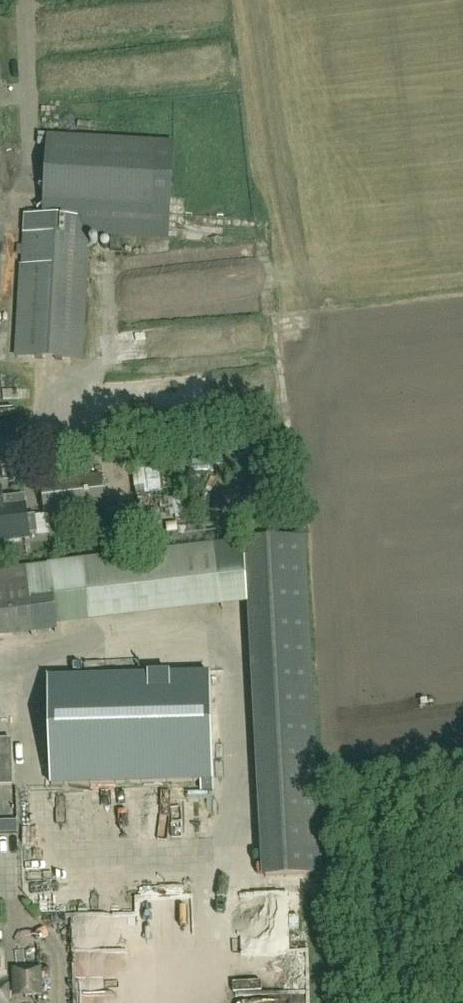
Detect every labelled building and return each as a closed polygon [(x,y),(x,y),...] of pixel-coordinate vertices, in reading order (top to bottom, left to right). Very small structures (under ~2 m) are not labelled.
[(149,240),(149,237),(155,142),(48,136),(42,231),(42,233),(149,240)] [(81,361),(88,237),(24,233),(16,358),(81,361)] [(76,468),(75,454),(61,455),(62,470),(65,469),(66,480),(41,483),(45,516),(105,509),(101,476),(79,478),(78,468),(76,468)] [(0,545),(31,541),(30,534),(38,534),(36,516),(27,516),(25,496),(3,499),(1,489),(0,489),(0,543),(0,545)] [(42,628),(55,618),(54,614),(113,606),(219,594),(212,544),(97,557),(49,563),(49,565),(0,571),(0,640),(37,636),(36,629),(42,628)] [(52,787),(213,783),(211,698),(221,698),(221,674),(210,674),(49,675),(52,787)] [(12,785),(10,740),(0,741),(0,785),(12,785)] [(39,996),(38,971),(16,971),(17,997),(39,996)]
